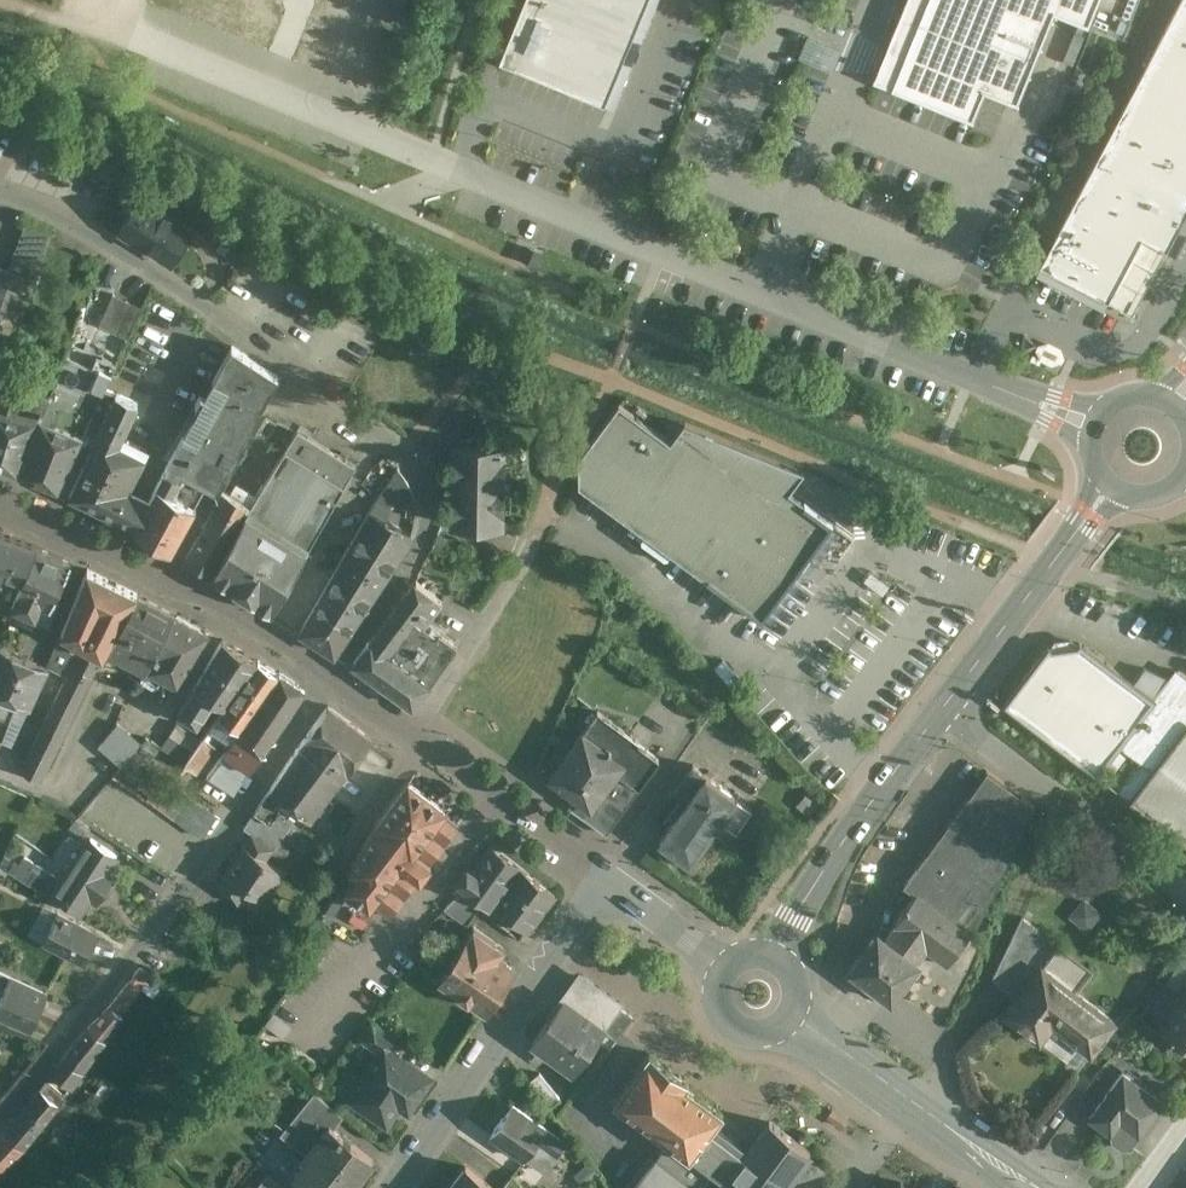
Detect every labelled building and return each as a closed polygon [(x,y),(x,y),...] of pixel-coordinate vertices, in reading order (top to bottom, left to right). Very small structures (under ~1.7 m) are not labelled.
[(499,60),(604,103),(646,0),(524,0),(499,60)] [(867,75),(965,115),(978,85),(1016,101),(1054,10),(1088,24),(1098,0),(898,0),(867,75)] [(1051,243),(1052,243),(1040,265),(1107,300),(1141,235),(1166,248),(1185,210),(1185,0),(1179,0),(1051,243)] [(192,232),(139,199),(119,232),(172,265),(192,232)] [(0,267),(0,347),(9,350),(18,322),(35,281),(38,273),(47,246),(51,235),(24,226),(9,270),(0,267)] [(74,256),(47,246),(38,273),(65,282),(74,256)] [(142,309),(113,295),(99,326),(127,339),(142,309)] [(196,442),(183,435),(157,486),(194,506),(204,489),(201,488),(203,483),(215,490),(278,377),(232,347),(213,381),(226,388),(196,442)] [(116,363),(102,358),(98,369),(64,355),(50,392),(40,420),(20,474),(57,489),(116,363)] [(0,407),(0,467),(18,473),(36,419),(40,420),(50,392),(15,381),(7,409),(0,407)] [(138,403),(116,393),(90,447),(92,447),(69,495),(115,518),(116,515),(115,515),(131,484),(145,457),(119,444),(138,403)] [(803,471),(685,423),(670,443),(667,440),(664,438),(664,439),(642,422),(640,420),(639,420),(621,407),(621,406),(619,404),(617,407),(604,426),(603,425),(602,428),(593,441),(592,441),(590,443),(591,443),(581,457),(580,457),(578,459),(578,462),(579,463),(579,483),(579,486),(581,488),(582,487),(587,491),(587,492),(590,494),(590,493),(612,509),(612,510),(614,512),(614,511),(636,527),(636,528),(638,529),(639,529),(661,545),(660,546),(663,547),(685,563),(687,565),(709,581),(711,583),(712,582),(734,599),(733,599),(736,601),(736,600),(759,617),(758,617),(761,619),(762,617),(762,616),(776,597),(776,598),(778,595),(786,584),(788,582),(787,582),(795,571),(796,571),(798,569),(797,568),(811,550),(813,548),(813,547),(829,525),(829,526),(831,523),(829,521),(828,522),(806,505),(804,503),(788,492),(803,471)] [(297,430),(250,506),(231,541),(212,576),(271,613),(305,554),(349,477),(356,466),(297,430)] [(443,486),(447,493),(448,528),(504,528),(503,443),(448,444),(448,481),(443,486)] [(404,477),(398,468),(375,501),(375,502),(415,510),(415,507),(413,496),(410,486),(404,477)] [(152,494),(131,484),(115,515),(116,515),(115,518),(135,528),(152,494)] [(194,506),(157,486),(152,494),(135,528),(134,529),(171,551),(171,550),(195,506),(194,506)] [(250,506),(223,491),(204,525),(231,541),(250,506)] [(367,514),(299,631),(334,654),(409,539),(367,514)] [(231,541),(204,525),(185,559),(212,576),(231,541)] [(0,531),(0,580),(8,583),(11,577),(23,581),(18,593),(20,594),(37,546),(36,545),(37,545),(0,531)] [(461,545),(437,535),(431,551),(454,561),(461,545)] [(71,561),(37,546),(20,594),(16,606),(17,607),(17,608),(48,623),(60,596),(56,594),(71,561)] [(137,593),(87,569),(81,583),(61,633),(62,634),(57,647),(76,656),(71,666),(91,677),(109,643),(137,593)] [(442,602),(415,581),(384,621),(401,634),(413,619),(423,626),(424,625),(442,602)] [(175,613),(137,593),(109,643),(120,649),(116,655),(144,670),(175,613)] [(208,631),(175,613),(144,670),(140,679),(155,687),(162,676),(177,685),(208,631)] [(413,619),(401,634),(384,621),(369,641),(352,663),(412,706),(457,645),(439,631),(437,634),(424,625),(423,626),(413,619)] [(225,638),(176,710),(196,724),(214,698),(224,705),(257,659),(225,638)] [(1106,663),(1087,649),(1088,648),(1084,645),(1084,646),(1079,643),(1077,646),(1051,649),(1048,647),(1044,652),(1043,651),(1041,655),(1042,655),(1026,676),(1025,676),(1022,679),(1023,680),(1005,703),(1004,703),(1003,704),(1004,705),(1005,706),(1004,707),(1005,708),(1006,707),(1026,722),(1025,723),(1029,725),(1048,739),(1048,740),(1051,742),(1052,741),(1071,756),(1070,757),(1073,759),(1074,758),(1094,774),(1093,775),(1094,775),(1095,775),(1096,775),(1120,744),(1154,699),(1153,699),(1132,683),(1132,682),(1129,679),(1128,680),(1107,664),(1108,663),(1107,662),(1106,663)] [(76,656),(57,647),(49,663),(68,671),(71,666),(76,656)] [(0,650),(0,695),(1,695),(0,697),(0,718),(9,722),(17,701),(30,706),(47,668),(0,650)] [(224,705),(210,726),(222,733),(230,722),(240,729),(241,729),(280,673),(257,659),(224,705)] [(68,671),(20,770),(40,781),(91,677),(71,666),(68,671)] [(1178,672),(1178,671),(1177,670),(1177,671),(1176,670),(1175,671),(1174,671),(1173,672),(1174,673),(1156,697),(1155,696),(1153,699),(1154,699),(1120,744),(1121,744),(1120,745),(1121,746),(1122,745),(1153,768),(1130,798),(1129,797),(1128,798),(1129,799),(1128,800),(1129,801),(1129,802),(1130,803),(1131,802),(1147,814),(1146,815),(1150,818),(1150,817),(1166,829),(1166,830),(1169,833),(1170,832),(1185,844),(1185,845),(1185,678),(1178,672)] [(240,729),(236,734),(262,751),(305,687),(281,672),(280,673),(241,729),(240,729)] [(327,707),(270,789),(284,799),(311,818),(315,812),(324,799),(367,738),(370,739),(371,737),(327,706),(326,707),(327,707)] [(639,743),(598,713),(583,733),(582,732),(567,753),(571,755),(553,781),(575,797),(568,806),(606,833),(659,761),(637,745),(639,743)] [(202,738),(177,722),(169,734),(193,751),(202,738)] [(222,733),(219,738),(229,745),(236,734),(240,729),(230,722),(222,733)] [(140,742),(117,723),(98,745),(121,765),(140,742)] [(193,751),(185,763),(197,770),(219,738),(222,733),(210,726),(202,738),(193,751)] [(193,751),(169,734),(161,746),(185,763),(193,751)] [(262,751),(236,734),(229,745),(209,774),(235,791),(262,751)] [(752,808),(692,766),(673,793),(687,803),(658,843),(690,866),(722,820),(736,831),(752,808)] [(986,771),(904,887),(915,895),(917,893),(971,933),(970,934),(975,937),(1033,806),(986,771)] [(408,781),(375,825),(375,826),(349,870),(354,875),(344,889),(369,907),(372,904),(388,916),(417,877),(420,879),(430,865),(428,863),(458,824),(441,812),(444,809),(408,781)] [(180,789),(164,811),(176,820),(192,797),(180,789)] [(270,789),(243,827),(251,832),(252,831),(274,847),(294,819),(278,808),(284,799),(270,789)] [(214,813),(192,797),(176,820),(198,835),(214,813)] [(333,805),(324,799),(315,812),(323,818),(333,805)] [(91,827),(76,817),(69,827),(84,837),(91,827)] [(274,847),(252,831),(251,832),(243,843),(266,859),(274,847)] [(90,838),(71,867),(67,864),(55,883),(59,885),(53,894),(79,911),(90,895),(98,900),(114,876),(106,871),(117,855),(90,838)] [(266,859),(243,843),(223,872),(224,873),(247,889),(264,901),(284,872),(266,859)] [(519,868),(490,846),(473,869),(467,864),(453,883),(488,909),(519,868)] [(55,875),(24,856),(19,864),(14,862),(9,871),(44,893),(55,875)] [(555,895),(521,869),(495,905),(527,932),(555,895)] [(247,889),(224,873),(214,887),(238,903),(247,889)] [(479,909),(460,893),(445,908),(468,924),(479,909)] [(971,933),(917,893),(915,895),(894,924),(896,926),(885,940),(918,964),(928,950),(948,965),(970,934),(971,933)] [(96,933),(58,913),(43,941),(82,961),(96,933)] [(1095,975),(1021,920),(993,978),(1020,998),(1043,969),(1079,995),(1095,975)] [(503,947),(474,927),(439,979),(486,1011),(512,972),(510,966),(497,957),(503,947)] [(316,933),(324,938),(327,934),(319,928),(316,933)] [(885,940),(877,934),(845,978),(865,992),(869,985),(892,1002),(919,965),(885,940)] [(924,963),(902,996),(912,1003),(901,1019),(917,1029),(942,993),(953,1001),(962,988),(924,963)] [(110,1004),(87,1027),(103,1038),(121,1014),(148,973),(141,966),(110,1004)] [(1079,995),(1043,969),(1020,998),(1006,1016),(1079,1071),(1117,1023),(1079,995)] [(0,971),(0,982),(5,985),(9,976),(0,971)] [(9,976),(5,985),(0,996),(0,1015),(31,1029),(47,992),(9,976)] [(580,976),(551,1016),(550,1016),(532,1040),(550,1053),(551,1054),(555,1048),(578,1064),(604,1029),(620,1007),(621,1005),(580,976)] [(1167,1028),(1185,1042),(1185,1002),(1167,1028)] [(633,1016),(620,1007),(604,1029),(616,1038),(633,1016)] [(400,1039),(372,1020),(359,1039),(380,1053),(385,1046),(392,1051),(400,1039)] [(87,1026),(63,1056),(51,1072),(69,1085),(103,1038),(87,1027),(87,1026)] [(380,1053),(350,1099),(387,1124),(399,1105),(408,1111),(431,1077),(392,1051),(385,1046),(380,1053)] [(578,1064),(555,1048),(551,1054),(550,1053),(547,1057),(571,1074),(578,1064)] [(685,1084),(687,1081),(681,1076),(682,1074),(668,1064),(668,1066),(649,1052),(614,1100),(669,1141),(634,1187),(779,1187),(781,1185),(783,1186),(810,1150),(769,1120),(748,1148),(735,1138),(738,1134),(733,1130),(730,1128),(727,1132),(714,1122),(722,1111),(685,1084)] [(561,1098),(539,1072),(528,1081),(549,1107),(561,1098)] [(1163,1102),(1123,1073),(1090,1118),(1111,1133),(1112,1140),(1122,1147),(1128,1146),(1130,1147),(1163,1102)] [(63,1093),(46,1079),(39,1086),(57,1101),(63,1093)] [(39,1086),(3,1129),(21,1145),(57,1101),(39,1086)] [(343,1116),(314,1092),(304,1105),(314,1113),(329,1125),(334,1129),(343,1116)] [(546,1128),(512,1104),(491,1134),(525,1158),(525,1157),(546,1171),(566,1143),(546,1128)] [(304,1105),(280,1134),(291,1143),(314,1113),(304,1105)] [(314,1113),(291,1143),(306,1154),(329,1125),(314,1113)] [(329,1125),(306,1154),(290,1174),(308,1187),(350,1187),(353,1183),(355,1185),(374,1162),(372,1161),(373,1159),(334,1129),(329,1125)] [(0,1132),(0,1168),(21,1145),(3,1129),(0,1132)] [(466,1166),(449,1187),(495,1187),(466,1166)] [(267,1174),(256,1187),(285,1187),(267,1174)] [(513,1174),(502,1187),(524,1187),(513,1174)] [(908,1175),(898,1187),(926,1187),(908,1175)]
